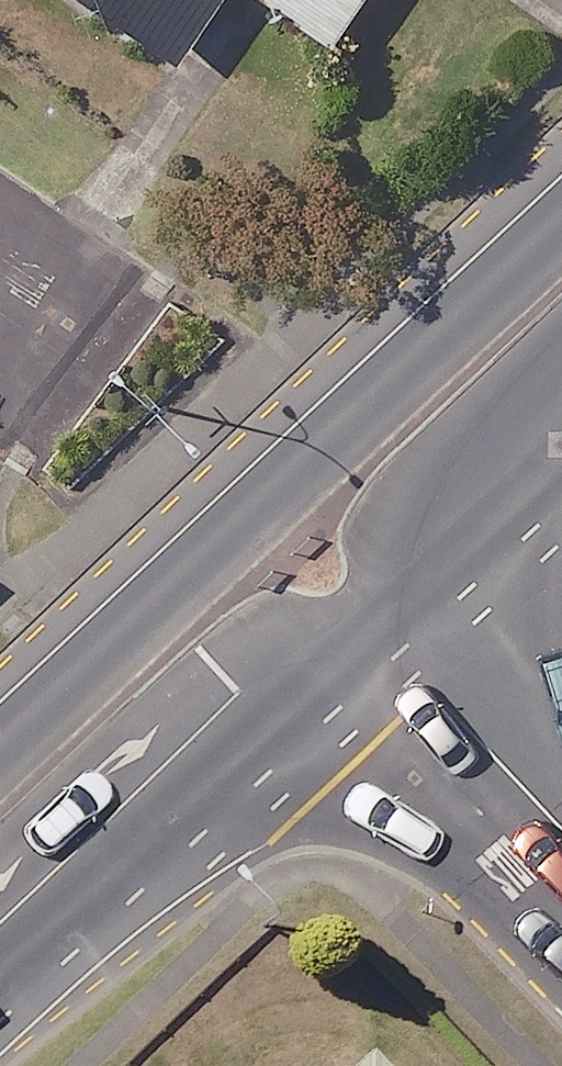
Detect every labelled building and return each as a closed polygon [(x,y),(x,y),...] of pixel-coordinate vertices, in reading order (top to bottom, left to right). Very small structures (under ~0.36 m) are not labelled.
[(186,62),(229,0),(97,0),(186,62)] [(340,46),(371,0),(274,0),(340,46)] [(372,1054),(359,1065),(384,1065),(372,1054)]
